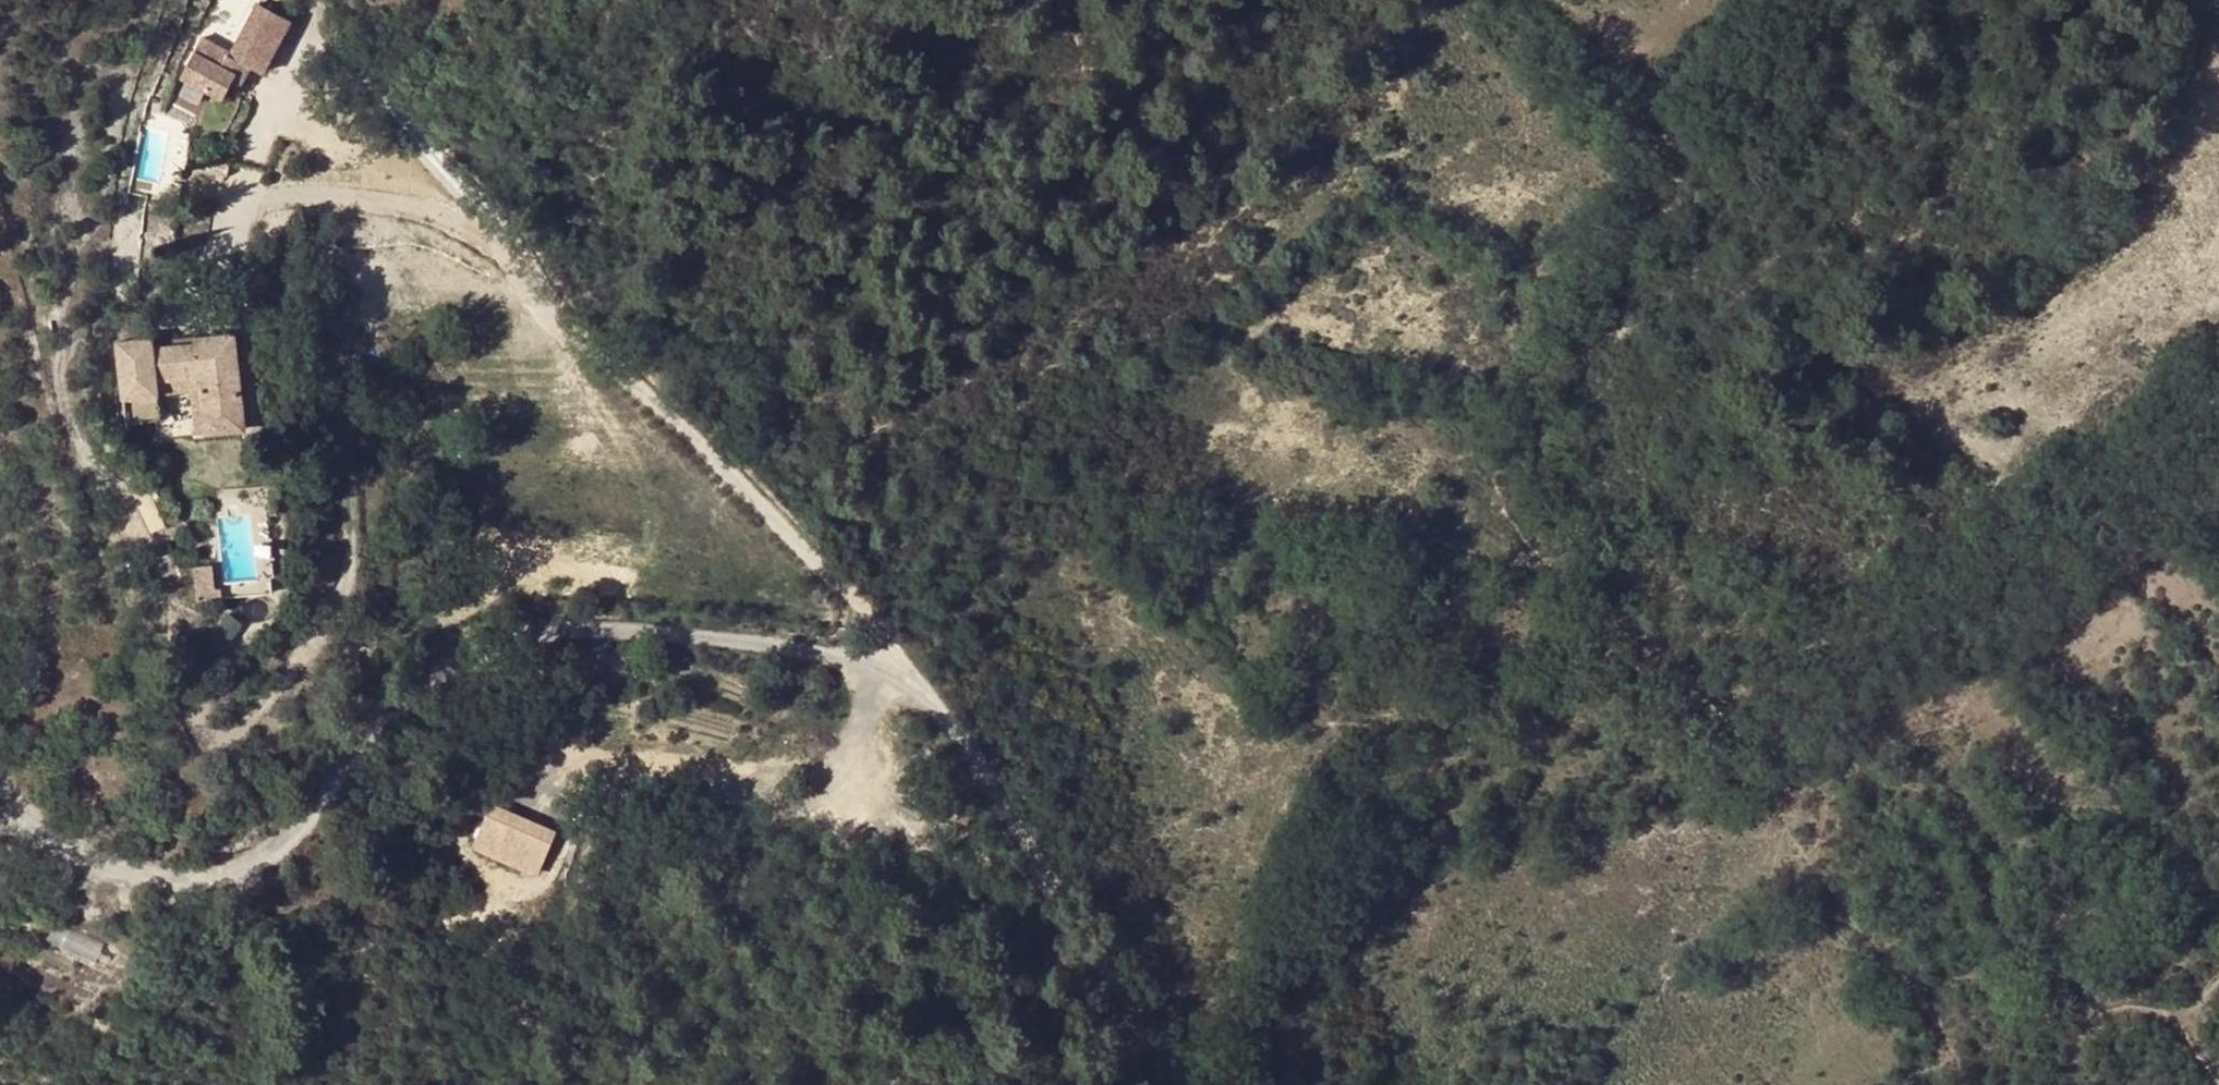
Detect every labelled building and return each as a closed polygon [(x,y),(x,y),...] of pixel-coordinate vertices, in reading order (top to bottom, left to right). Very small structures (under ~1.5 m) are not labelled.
[(263,75),(290,17),(255,0),(232,49),(201,35),(175,92),(195,101),(199,92),(215,100),(233,61),(263,75)] [(100,312),(119,384),(154,376),(149,353),(189,343),(203,394),(246,382),(222,290),(181,301),(183,310),(139,320),(135,302),(100,312)] [(553,826),(489,802),(471,849),(535,873),(553,826)]
